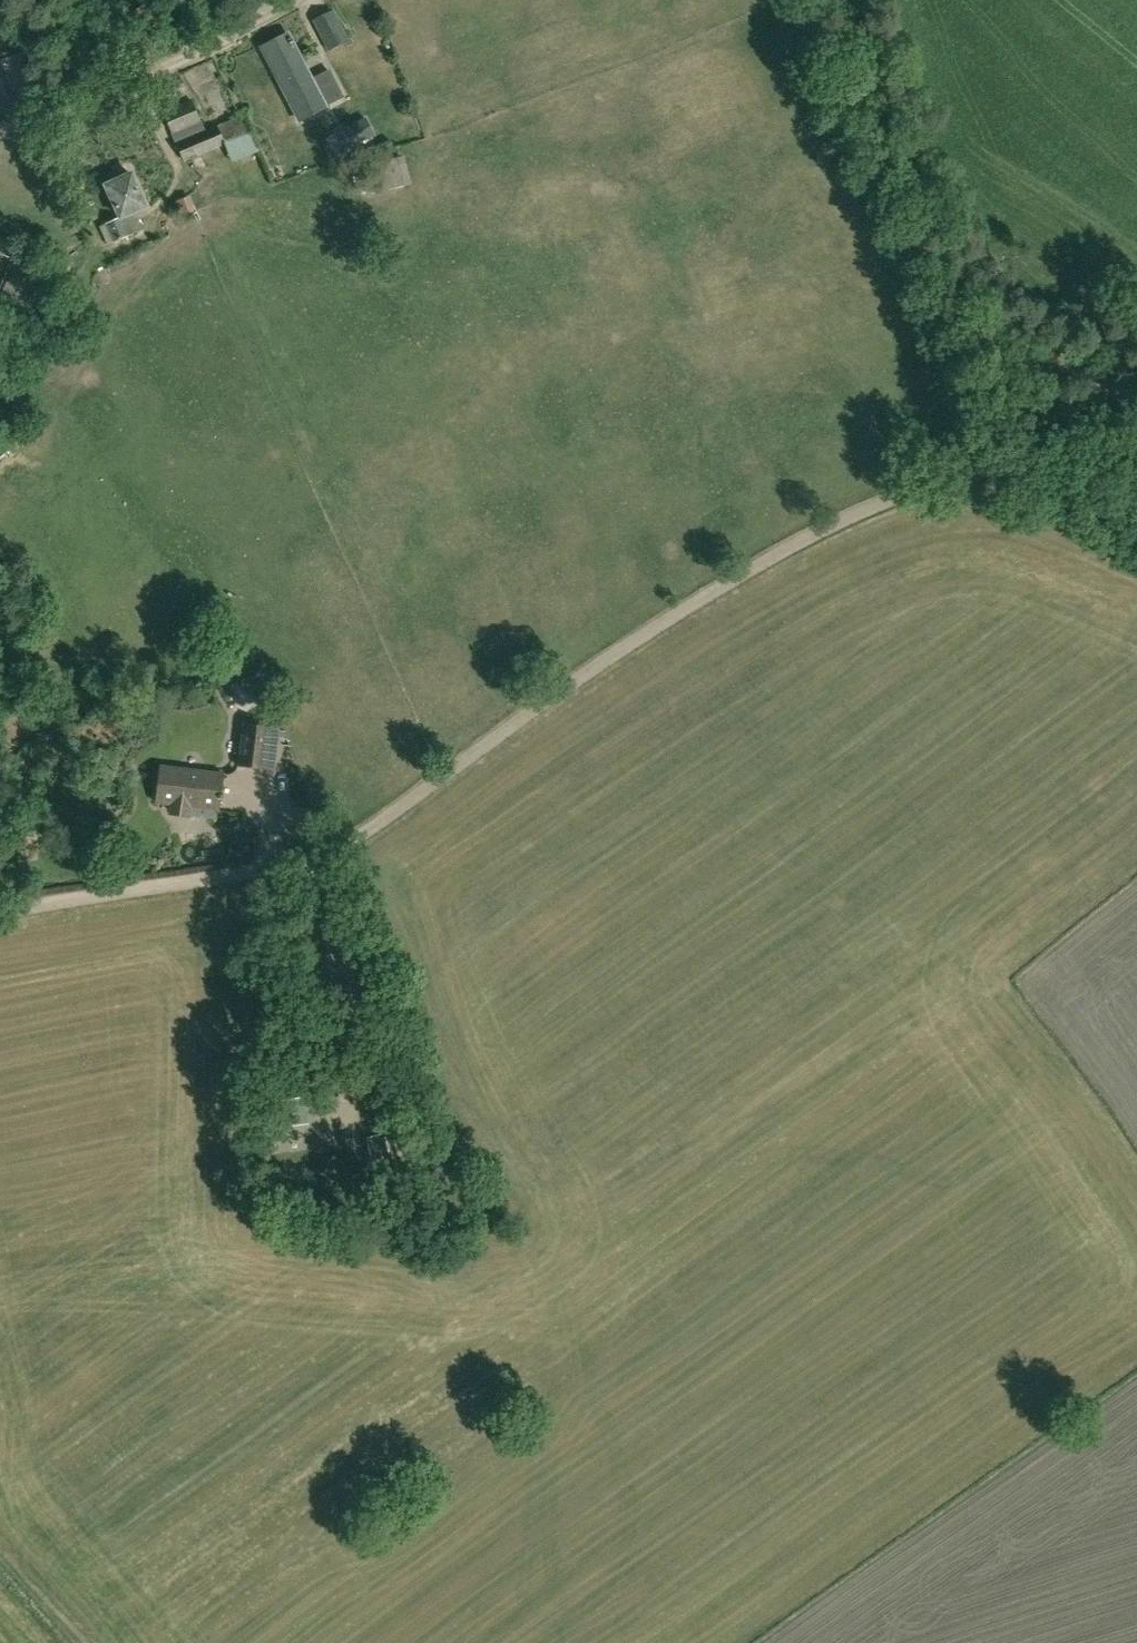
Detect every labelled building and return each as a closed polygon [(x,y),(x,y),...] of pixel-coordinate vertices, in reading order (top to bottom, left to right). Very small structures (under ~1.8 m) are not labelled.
[(312,81),(289,35),(262,48),(300,121),(326,108),(326,107),(343,98),(330,72),(312,81)] [(20,113),(2,62),(0,62),(0,115),(20,113)] [(231,163),(260,152),(245,115),(205,131),(192,101),(163,112),(183,162),(224,145),(231,163)] [(373,135),(365,120),(338,134),(346,149),(373,135)] [(126,216),(146,207),(131,175),(105,186),(120,219),(107,225),(115,243),(135,234),(126,216)] [(192,212),(187,198),(178,201),(183,215),(192,212)] [(35,331),(61,273),(19,254),(0,295),(15,302),(8,318),(35,331)] [(280,729),(242,724),(236,766),(275,772),(280,729)] [(161,766),(157,803),(219,811),(223,774),(161,766)] [(272,1106),(275,1126),(304,1122),(302,1102),(272,1106)] [(380,1136),(367,1139),(371,1155),(384,1152),(380,1136)]
